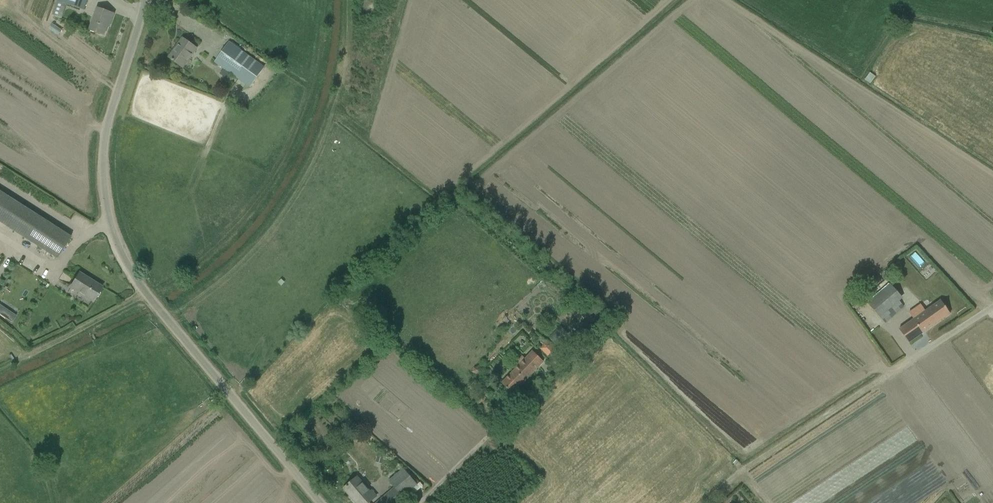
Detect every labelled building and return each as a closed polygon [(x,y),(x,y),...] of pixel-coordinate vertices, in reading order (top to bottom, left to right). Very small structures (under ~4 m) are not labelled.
[(67,4),(84,10),(87,0),(56,0),(51,15),(62,18),(67,4)] [(113,14),(104,11),(97,8),(89,30),(104,35),(109,21),(111,22),(113,14)] [(197,49),(190,44),(182,39),(176,47),(177,48),(170,58),(169,57),(177,63),(184,68),(197,49)] [(249,88),(264,68),(229,42),(214,63),(223,69),(220,74),(223,77),(227,72),(249,88)] [(874,74),(869,82),(876,86),(881,79),(874,74)] [(62,232),(41,219),(0,193),(0,223),(56,259),(70,237),(62,232)] [(92,302),(96,296),(102,287),(79,273),(73,282),(69,288),(92,302)] [(904,307),(897,299),(900,296),(890,284),(868,303),(885,323),(904,307)] [(900,330),(909,343),(950,314),(941,301),(925,311),(900,330)] [(589,335),(581,328),(568,341),(576,349),(589,335)] [(554,349),(547,342),(540,349),(548,356),(554,349)] [(543,362),(532,352),(502,384),(512,394),(543,362)] [(478,367),(474,368),(473,373),(476,375),(481,374),(481,369),(478,367)] [(385,457),(377,455),(375,462),(383,463),(385,457)] [(405,500),(403,497),(417,485),(403,469),(389,481),(395,488),(380,500),(376,502),(402,502),(405,500)] [(365,495),(369,492),(357,478),(344,489),(356,502),(369,502),(371,501),(365,495)]
